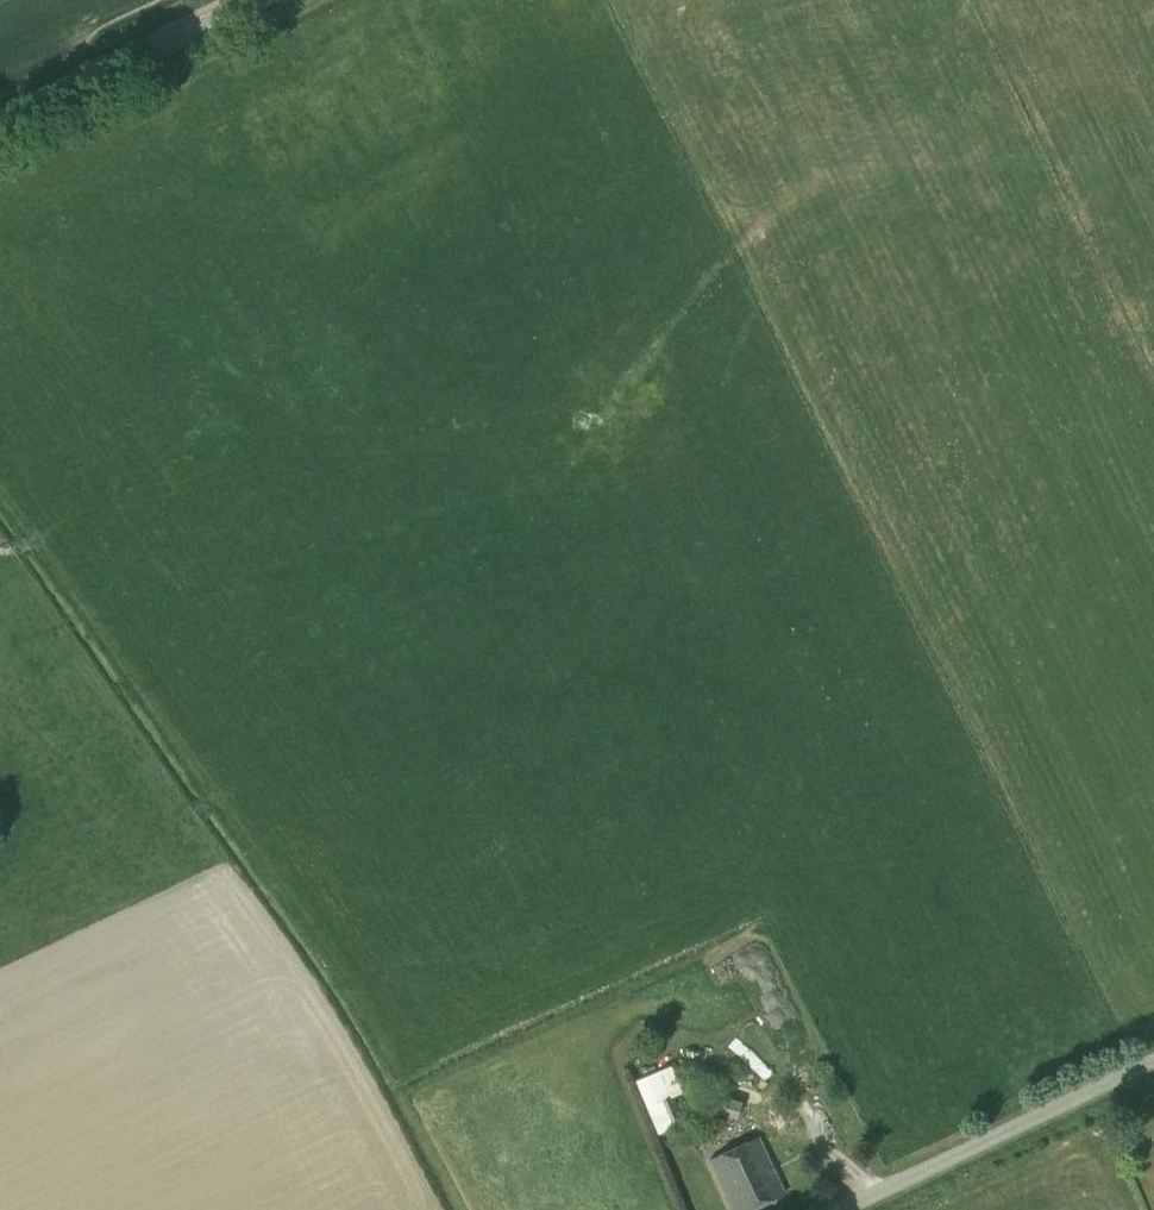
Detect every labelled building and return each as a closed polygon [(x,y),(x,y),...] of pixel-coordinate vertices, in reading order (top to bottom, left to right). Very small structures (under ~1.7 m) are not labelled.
[(737,1119),(742,1100),(726,1095),(729,1082),(717,1078),(707,1110),(737,1119)] [(669,1128),(683,1123),(672,1094),(658,1100),(669,1128)] [(783,1192),(758,1137),(710,1160),(733,1209),(743,1209),(783,1192)]
